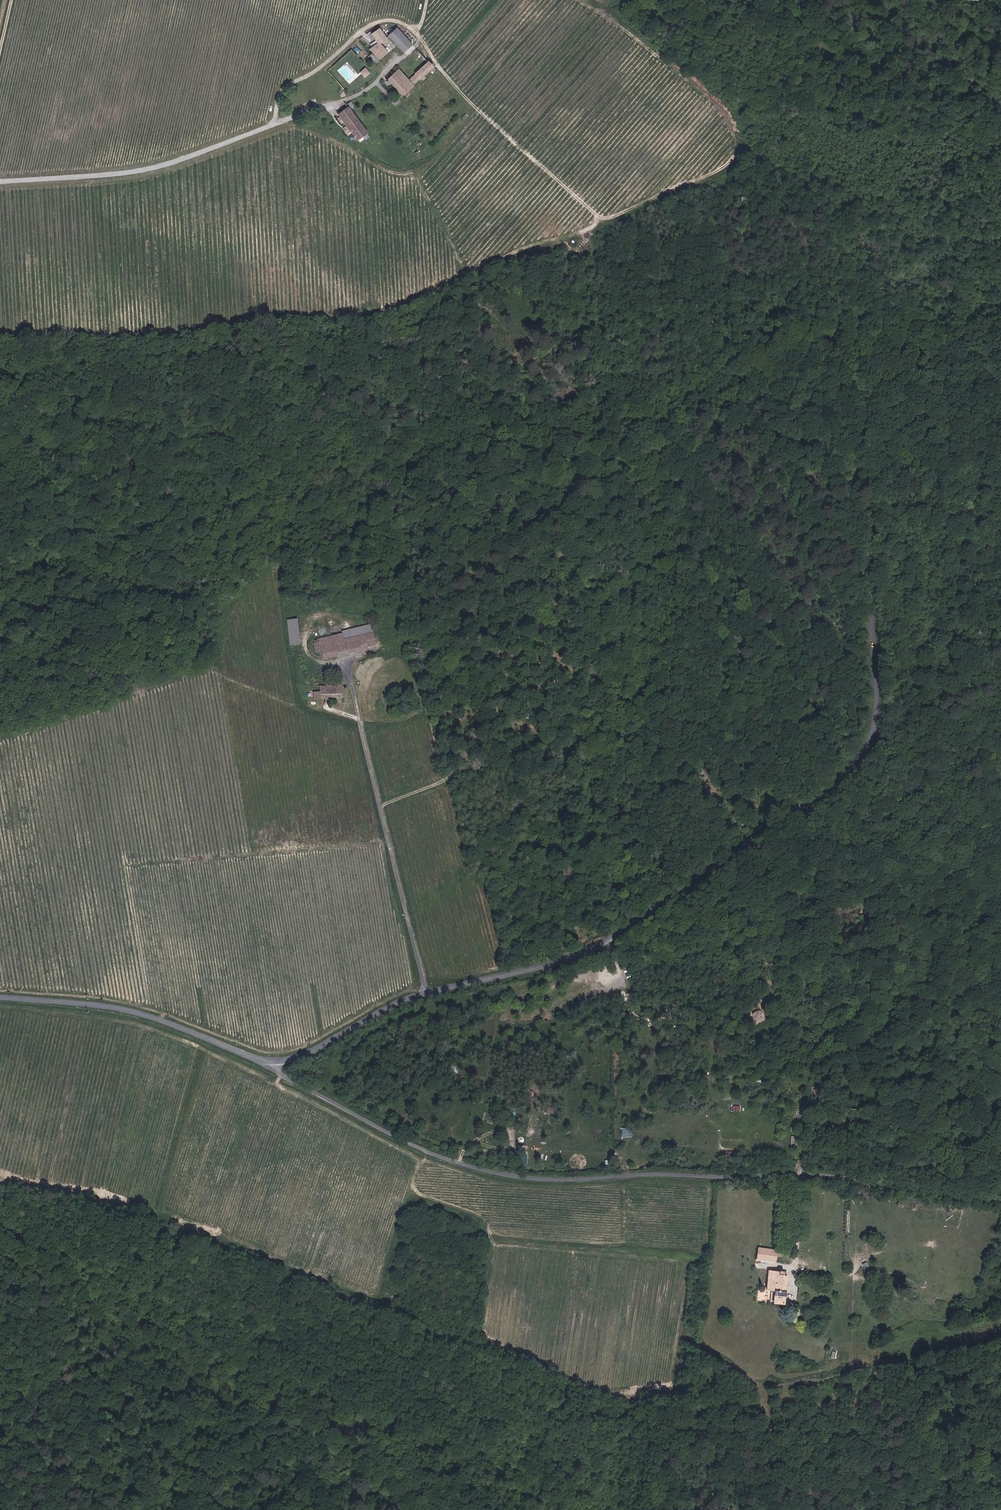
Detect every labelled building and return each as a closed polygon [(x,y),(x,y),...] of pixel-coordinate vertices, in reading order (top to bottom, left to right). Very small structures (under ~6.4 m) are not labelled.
[(373,34),(380,42),(387,37),(380,28),(373,34)] [(413,46),(398,28),(389,36),(404,54),(413,46)] [(387,54),(380,43),(371,50),(379,60),(387,54)] [(366,71),(371,78),(387,67),(381,60),(366,71)] [(426,75),(433,68),(428,62),(416,73),(419,76),(412,82),(399,70),(390,79),(404,94),(413,85),(416,88),(419,85),(416,82),(422,78),(424,80),(428,77),(426,75)] [(339,113),(357,140),(367,133),(348,106),(339,113)] [(301,643),(297,619),(288,620),(291,645),(301,643)] [(342,631),(343,633),(344,638),(373,632),(372,625),(342,631)] [(373,632),(344,638),(343,633),(319,638),(324,659),(369,650),(368,644),(376,642),(373,632)] [(343,699),(343,685),(314,684),(314,704),(324,704),(324,699),(343,699)] [(760,1009),(752,1014),(759,1024),(767,1018),(760,1009)] [(812,1096),(819,1097),(820,1087),(812,1086),(812,1096)] [(778,1250),(760,1249),(759,1260),(777,1261),(778,1250)] [(784,1305),(787,1274),(768,1272),(766,1289),(775,1290),(773,1304),(784,1305)]
